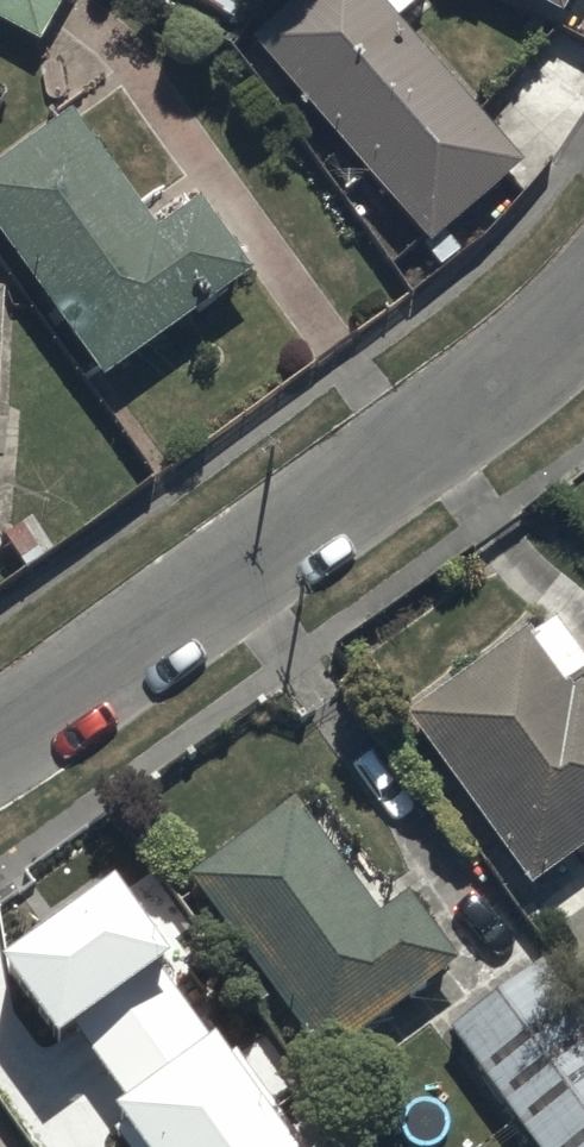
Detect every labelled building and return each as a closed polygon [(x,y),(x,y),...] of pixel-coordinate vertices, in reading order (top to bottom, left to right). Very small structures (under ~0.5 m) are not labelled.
[(31,40),(54,0),(0,0),(0,23),(31,40)] [(226,17),(236,0),(195,0),(226,17)] [(243,36),(423,243),(516,162),(390,18),(411,0),(285,0),(243,36)] [(556,15),(564,0),(529,0),(556,15)] [(0,157),(0,249),(94,381),(247,273),(195,200),(148,234),(62,113),(0,157)] [(401,714),(524,884),(583,841),(583,695),(572,677),(560,686),(519,630),(401,714)] [(368,918),(285,803),(187,874),(315,1052),(445,959),(400,895),(368,918)] [(118,902),(6,981),(61,1059),(174,979),(118,902)] [(532,960),(445,1024),(534,1146),(583,1146),(583,1032),(532,960)] [(117,1130),(129,1146),(280,1146),(217,1059),(117,1130)]
